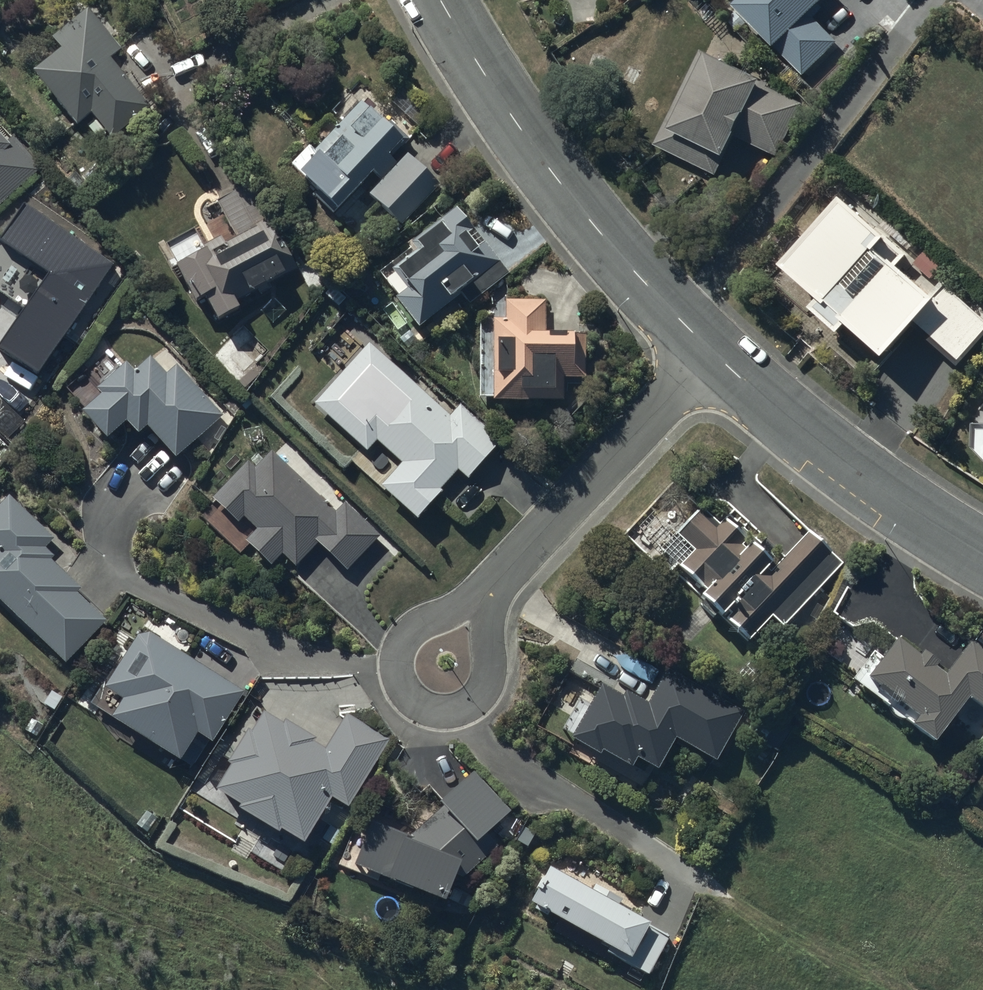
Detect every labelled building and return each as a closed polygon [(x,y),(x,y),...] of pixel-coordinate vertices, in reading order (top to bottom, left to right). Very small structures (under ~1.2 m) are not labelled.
[(735,11),(775,52),(777,51),(803,78),(838,44),(811,17),(828,0),(746,0),(735,11)] [(151,109),(111,61),(122,51),(87,10),(52,41),(54,44),(26,69),(77,129),(91,117),(112,142),(151,109)] [(727,161),(739,139),(778,158),(803,106),(769,89),(771,85),(702,52),(656,148),(718,178),(726,161),(727,161)] [(340,215),(374,176),(381,182),(368,197),(403,229),(442,186),(403,151),(407,146),(405,144),(410,139),(391,122),(387,126),(362,103),(337,130),(327,121),(310,139),(319,147),(297,172),(307,181),(305,183),(340,215)] [(0,136),(0,206),(41,168),(12,137),(6,142),(0,136)] [(242,314),(239,308),(279,285),(282,290),(295,282),(298,287),(304,283),(250,186),(217,203),(238,242),(227,249),(221,238),(204,248),(195,232),(160,251),(173,275),(177,272),(196,308),(206,302),(219,327),(242,314)] [(982,338),(982,322),(941,286),(930,299),(896,270),(907,257),(888,240),(885,243),(840,205),(806,245),(798,239),(785,254),(792,261),(782,273),(820,306),(811,316),(841,341),(848,332),(887,365),(918,329),(960,365),(982,338)] [(509,276),(457,211),(378,274),(399,301),(397,303),(420,332),(461,298),(469,308),(509,276)] [(925,251),(912,265),(930,282),(943,269),(925,251)] [(491,317),(489,399),(561,400),(561,376),(582,377),(583,332),(543,331),(544,299),(504,298),(503,318),(491,317)] [(465,474),(498,439),(460,405),(448,417),(367,342),(310,403),(364,453),(375,441),(400,464),(378,487),(414,520),(440,492),(435,487),(455,466),(465,474)] [(99,394),(80,410),(102,435),(122,417),(134,431),(144,423),(172,455),(218,415),(175,365),(166,372),(149,353),(131,368),(125,360),(94,387),(99,394)] [(973,425),(973,453),(982,463),(982,425),(973,425)] [(246,458),(208,497),(236,524),(242,518),(255,531),(245,541),(269,563),(279,553),(294,567),(315,546),(344,574),(381,536),(343,500),(333,511),(269,449),(254,465),(246,458)] [(61,663),(102,621),(73,593),(78,588),(48,559),(52,556),(45,549),(55,538),(6,492),(0,498),(0,605),(61,663)] [(693,551),(679,565),(705,590),(700,596),(746,639),(770,614),(782,626),(841,563),(808,532),(770,572),(765,568),(770,562),(749,542),(744,547),(741,545),(746,539),(723,518),(718,523),(701,507),(675,534),(693,551)] [(134,635),(100,686),(120,699),(107,718),(176,762),(194,734),(209,744),(242,693),(148,633),(134,635)] [(967,703),(982,715),(982,714),(982,650),(972,642),(945,678),(935,670),(939,665),(923,654),(919,659),(897,643),(883,662),(874,655),(852,685),(888,712),(891,707),(916,725),(909,734),(932,751),(967,703)] [(621,696),(599,684),(568,739),(596,755),(599,751),(629,768),(634,759),(655,771),(674,738),(714,761),(742,711),(666,668),(646,703),(624,691),(621,696)] [(228,765),(212,789),(237,805),(234,808),(274,833),(277,828),(299,842),(328,796),(344,806),(386,739),(344,713),(323,748),(312,741),(314,738),(282,718),(280,721),(261,710),(248,730),(245,728),(224,762),(228,765)] [(369,822),(352,863),(440,901),(452,875),(461,879),(497,847),(485,834),(509,813),(471,769),(434,802),(439,808),(406,837),(369,822)] [(547,869),(528,903),(608,949),(606,952),(645,975),(666,938),(647,927),(649,923),(619,905),(621,901),(594,886),(590,893),(547,869)]
